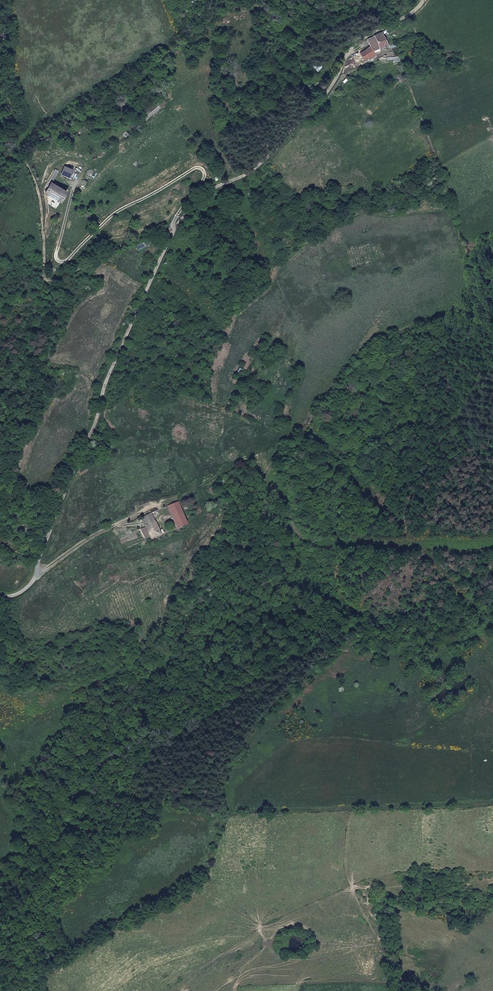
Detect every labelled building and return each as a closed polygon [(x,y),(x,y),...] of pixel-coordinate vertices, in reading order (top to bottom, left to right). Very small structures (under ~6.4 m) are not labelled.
[(387,46),(380,32),(368,39),(370,46),(372,50),(378,48),(387,46)] [(370,58),(372,61),(376,60),(374,54),(373,53),(372,50),(370,46),(368,48),(360,53),(363,61),(368,58),(368,59),(370,58)] [(76,180),(79,171),(63,163),(60,170),(70,174),(69,177),(76,180)] [(66,191),(51,182),(45,193),(60,202),(66,191)] [(185,523),(177,502),(167,506),(176,527),(185,523)] [(156,510),(142,516),(142,518),(140,519),(144,527),(140,529),(143,536),(148,534),(150,538),(163,533),(162,529),(158,531),(152,516),(158,513),(156,510)]
